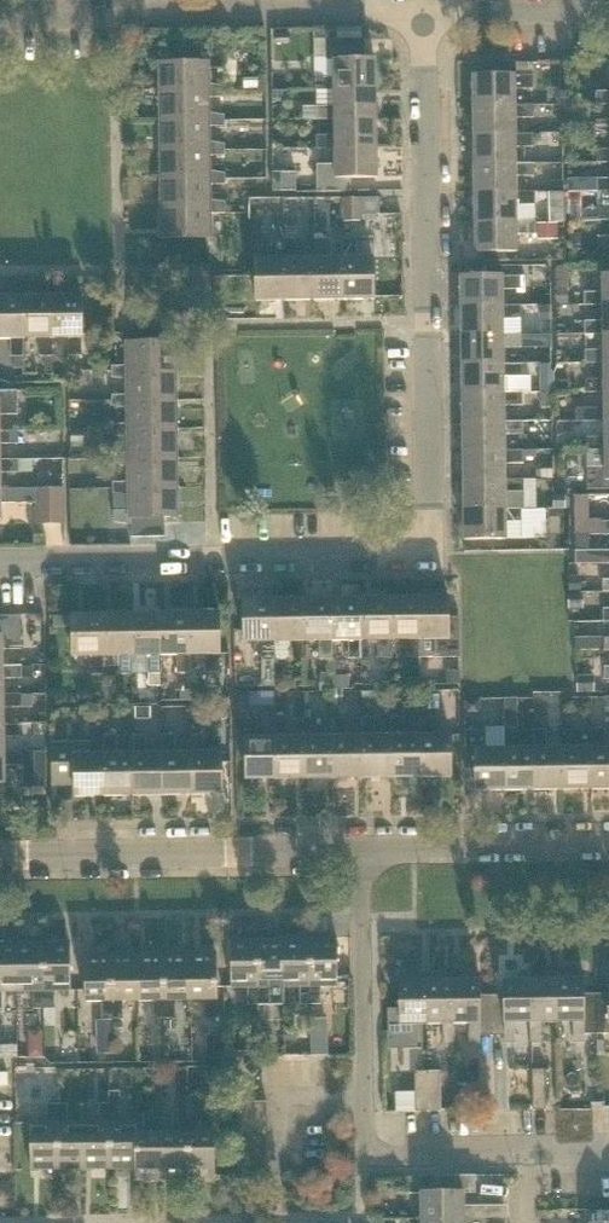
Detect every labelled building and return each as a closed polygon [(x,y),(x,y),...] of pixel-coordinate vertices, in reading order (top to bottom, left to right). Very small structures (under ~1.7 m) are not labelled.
[(300,38),(275,38),(275,47),(300,47),(300,38)] [(326,60),(333,60),(334,77),(316,78),(316,90),(334,90),(376,90),(375,60),(365,60),(364,39),(326,40),(326,60)] [(160,63),(161,92),(223,91),(223,87),(208,84),(207,68),(222,68),(222,57),(207,55),(207,62),(160,63)] [(516,75),(516,76),(533,76),(533,64),(516,64),(516,75)] [(246,71),(247,88),(261,86),(259,70),(246,71)] [(474,106),(515,105),(515,90),(533,89),(533,76),(516,76),(516,75),(473,76),(474,106)] [(334,119),(376,118),(376,90),(334,90),(334,106),(316,106),(316,119),(334,119)] [(548,90),(548,104),(561,104),(561,90),(548,90)] [(161,92),(161,121),(224,120),(224,115),(208,113),(208,97),(223,97),(223,91),(161,92)] [(597,92),(597,104),(608,104),(608,91),(597,92)] [(474,106),(474,135),(516,134),(516,118),(533,117),(533,105),(515,106),(515,105),(474,106)] [(376,148),(376,118),(334,119),(334,134),(317,135),(317,148),(335,148),(376,148)] [(161,121),(162,150),(224,149),(224,144),(208,141),(208,125),(224,124),(224,120),(161,121)] [(597,121),(597,134),(608,134),(608,120),(597,121)] [(583,125),(568,125),(568,135),(583,135),(583,125)] [(516,134),(474,135),(475,164),(517,163),(516,147),(534,146),(533,134),(516,134)] [(294,148),(316,148),(316,136),(294,136),(294,148)] [(317,165),(317,177),(317,192),(351,192),(351,178),(377,178),(376,148),(335,148),(335,164),(317,165)] [(162,150),(162,179),(224,178),(224,172),(208,170),(208,154),(224,154),(224,149),(162,150)] [(598,150),(598,163),(608,162),(608,149),(598,150)] [(517,193),(517,176),(534,176),(534,163),(517,163),(475,164),(475,193),(517,192),(517,193)] [(282,192),(296,191),(296,172),(282,173),(282,192)] [(274,192),(282,192),(282,173),(273,173),(274,192)] [(162,179),(162,208),(224,207),(224,202),(209,200),(209,183),(224,183),(224,178),(162,179)] [(595,191),(594,179),(579,179),(579,192),(595,191)] [(608,192),(608,179),(598,179),(598,192),(608,192)] [(551,192),(565,192),(568,192),(568,180),(550,180),(551,192)] [(476,222),(517,221),(517,205),(535,205),(535,193),(517,193),(517,192),(475,193),(476,222)] [(566,214),(565,192),(547,193),(548,215),(566,214)] [(342,199),(342,221),(359,221),(359,215),(378,215),(378,198),(342,199)] [(224,207),(162,208),(163,238),(210,237),(209,212),(224,212),(224,207)] [(608,221),(608,208),(598,209),(598,210),(598,221),(608,221)] [(598,221),(598,210),(586,210),(582,216),(582,223),(598,223),(598,221)] [(517,222),(517,221),(476,222),(476,252),(518,251),(517,234),(535,234),(535,222),(517,222)] [(558,236),(558,223),(537,223),(537,237),(558,236)] [(297,227),(285,227),(285,239),(297,239),(297,227)] [(570,234),(570,252),(581,251),(581,233),(570,234)] [(598,236),(598,250),(608,250),(608,236),(598,236)] [(286,300),(315,300),(315,258),(299,258),(298,240),(286,240),(286,259),(286,300)] [(315,300),(344,300),(344,258),(328,258),(327,240),(315,240),(315,258),(315,300)] [(344,258),(344,300),(375,299),(374,258),(357,258),(356,240),(344,240),(344,258)] [(256,301),(286,300),(286,259),(270,259),(269,241),(257,241),(257,259),(256,259),(256,301)] [(563,292),(569,292),(569,268),(555,268),(556,292),(563,292)] [(603,305),(608,305),(608,275),(603,275),(603,293),(585,293),(585,306),(603,305)] [(504,307),(504,306),(504,290),(520,290),(520,277),(504,278),(504,276),(461,277),(461,307),(504,307)] [(569,292),(563,292),(564,303),(580,303),(580,292),(569,292)] [(53,339),(52,296),(23,297),(24,339),(23,339),(23,340),(39,339),(40,357),(44,357),(52,356),(52,339),(53,339)] [(82,296),(52,296),(53,339),(68,339),(69,356),(82,356),(81,340),(83,340),(82,296)] [(23,297),(0,297),(0,340),(11,340),(11,357),(13,357),(23,357),(23,340),(23,339),(24,339),(23,297)] [(603,334),(608,334),(608,305),(603,305),(603,321),(586,322),(586,335),(603,334)] [(462,336),(504,336),(504,318),(521,318),(520,306),(504,306),(504,307),(461,307),(462,336)] [(536,318),(536,306),(522,306),(522,318),(536,318)] [(116,334),(115,319),(91,319),(91,335),(116,334)] [(603,334),(604,350),(586,351),(586,364),(604,363),(608,363),(608,334),(603,334)] [(521,335),(504,336),(462,336),(462,365),(505,365),(504,348),(521,348),(521,335)] [(112,366),(112,371),(174,370),(174,341),(128,342),(128,366),(112,366)] [(530,355),(530,365),(552,365),(552,355),(530,355)] [(52,356),(44,357),(45,376),(52,376),(52,356)] [(23,357),(13,357),(14,371),(24,371),(23,357)] [(604,363),(604,379),(586,380),(587,393),(605,393),(604,392),(608,392),(608,363),(604,363)] [(505,394),(505,377),(522,377),(521,364),(505,365),(462,365),(463,394),(505,394)] [(112,395),(112,400),(175,399),(174,370),(112,371),(112,377),(128,379),(128,395),(112,395)] [(554,380),(539,380),(539,391),(554,391),(554,380)] [(570,393),(570,381),(555,381),(555,393),(570,393)] [(18,415),(17,391),(0,391),(0,432),(1,432),(1,415),(18,415)] [(587,408),(576,409),(576,422),(605,421),(608,421),(608,392),(604,392),(605,393),(605,408),(587,408)] [(553,393),(540,394),(541,408),(554,407),(553,393)] [(505,422),(505,406),(522,406),(522,394),(505,394),(463,394),(463,423),(505,423),(505,422)] [(113,424),(113,429),(175,429),(175,399),(112,400),(112,406),(128,408),(128,424),(113,424)] [(605,421),(605,437),(587,438),(587,440),(587,451),(605,450),(608,450),(608,421),(605,421)] [(463,423),(463,452),(487,452),(505,453),(506,453),(505,435),(522,435),(522,422),(505,422),(505,423),(463,423)] [(113,452),(113,458),(176,458),(175,429),(113,429),(113,435),(128,437),(129,452),(113,452)] [(0,432),(0,461),(1,461),(1,460),(1,444),(18,443),(18,432),(1,432),(0,432)] [(72,433),(72,444),(83,444),(83,433),(72,433)] [(587,451),(587,440),(565,441),(565,451),(587,451)] [(605,450),(587,451),(588,490),(608,490),(608,450),(605,450)] [(487,452),(463,452),(464,481),(505,481),(506,481),(506,464),(523,464),(523,454),(523,452),(506,453),(505,453),(487,452)] [(553,453),(523,454),(523,464),(523,466),(553,466),(553,453)] [(113,481),(113,488),(176,487),(176,458),(113,458),(113,464),(129,466),(129,481),(113,481)] [(1,460),(1,461),(0,461),(0,490),(2,490),(2,489),(2,473),(18,472),(18,460),(1,460)] [(523,509),(523,493),(523,481),(506,481),(505,481),(464,481),(464,510),(523,509)] [(552,482),(540,482),(540,493),(552,493),(552,482)] [(176,487),(113,488),(113,493),(129,495),(130,511),(114,511),(114,522),(130,524),(130,516),(176,516),(176,487)] [(2,503),(39,502),(39,523),(65,522),(64,488),(2,489),(2,490),(0,490),(0,520),(2,520),(2,503)] [(523,509),(464,510),(465,540),(506,540),(506,522),(523,522),(523,512),(523,509)] [(539,512),(523,512),(523,522),(523,524),(540,523),(539,512)] [(135,538),(165,537),(164,522),(135,523),(135,538)] [(602,522),(575,523),(576,535),(602,534),(602,522)] [(576,553),(576,565),(608,564),(608,552),(576,553)] [(568,593),(582,593),(583,577),(569,576),(568,593)] [(583,609),(583,594),(568,594),(568,609),(583,609)] [(418,597),(389,598),(389,641),(406,640),(406,658),(419,657),(418,597)] [(459,617),(449,617),(448,597),(418,597),(419,657),(436,657),(459,657),(459,617)] [(359,641),(361,641),(360,598),(331,599),(332,641),(347,641),(347,659),(360,659),(359,641)] [(376,641),(376,659),(377,673),(390,672),(389,641),(389,598),(360,598),(361,641),(376,641)] [(274,600),(274,642),(290,642),(291,659),(302,659),(302,642),(303,642),(302,599),(274,600)] [(331,641),(332,641),(331,599),(302,599),(303,642),(319,641),(320,659),(332,659),(331,641)] [(273,642),(274,642),(274,600),(244,600),(244,643),(260,642),(261,661),(274,660),(273,642)] [(189,613),(190,656),(206,656),(206,673),(219,674),(219,655),(220,655),(219,612),(189,613)] [(161,656),(160,613),(131,614),(132,655),(132,657),(147,656),(148,675),(161,674),(161,656)] [(190,656),(189,613),(160,613),(161,656),(176,656),(177,674),(190,674),(190,656)] [(102,657),(103,657),(102,614),(72,615),(72,619),(72,630),(73,657),(90,656),(90,675),(102,675),(102,657)] [(102,614),(103,657),(119,656),(119,675),(132,674),(132,657),(132,655),(131,614),(102,614)] [(4,666),(3,650),(21,650),(20,616),(0,617),(0,666),(4,666)] [(53,630),(72,630),(72,619),(53,619),(53,630)] [(274,660),(261,661),(261,689),(275,689),(274,660)] [(4,666),(0,666),(0,695),(4,695),(4,678),(21,678),(21,666),(4,666)] [(433,684),(433,672),(419,671),(419,684),(433,684)] [(161,674),(148,675),(149,688),(162,687),(161,674)] [(446,674),(446,687),(460,686),(460,674),(446,674)] [(593,693),(593,676),(576,676),(576,693),(593,693)] [(320,679),(321,692),(332,692),(331,678),(320,679)] [(349,678),(331,678),(332,692),(333,692),(344,691),(349,691),(349,678)] [(344,691),(333,692),(333,703),(345,702),(344,691)] [(180,692),(180,702),(191,702),(191,692),(180,692)] [(392,693),(393,707),(403,707),(403,692),(392,693)] [(21,695),(21,707),(33,707),(32,694),(21,695)] [(303,694),(304,704),(314,704),(314,694),(303,694)] [(4,724),(4,707),(21,707),(21,695),(4,695),(0,695),(0,724),(4,724)] [(442,709),(442,695),(422,695),(422,709),(442,709)] [(608,710),(608,698),(591,698),(592,711),(605,710),(608,710)] [(465,700),(465,716),(481,715),(481,700),(465,700)] [(152,720),(152,707),(135,707),(135,720),(152,720)] [(191,710),(191,725),(210,725),(209,710),(191,710)] [(420,776),(419,735),(403,736),(403,718),(390,719),(391,736),(392,777),(420,776)] [(420,735),(419,735),(420,776),(450,775),(449,735),(432,735),(432,718),(419,719),(420,735)] [(363,777),(362,736),(345,736),(345,719),(333,719),(333,736),(334,778),(363,777)] [(392,777),(391,736),(375,736),(374,719),(362,719),(362,736),(363,777),(392,777)] [(275,737),(274,737),(259,738),(259,720),(246,720),(247,738),(245,738),(246,780),(276,779),(275,737)] [(274,720),(274,737),(275,737),(276,779),(305,778),(305,754),(304,737),(287,737),(286,720),(274,720)] [(304,720),(304,737),(305,754),(305,778),(334,778),(333,736),(316,736),(316,720),(304,720)] [(4,724),(0,724),(0,753),(4,753),(5,753),(4,737),(22,736),(21,723),(4,724)] [(21,723),(22,736),(31,736),(31,723),(21,723)] [(475,769),(476,790),(506,790),(505,750),(504,750),(488,750),(488,730),(465,731),(465,769),(475,769)] [(564,789),(592,789),(592,748),(575,748),(575,730),(563,731),(563,749),(564,789)] [(592,748),(592,789),(608,789),(608,748),(605,748),(605,730),(591,731),(592,748)] [(534,749),(533,749),(517,749),(517,731),(504,732),(504,750),(505,750),(506,790),(535,790),(534,749)] [(564,789),(563,749),(546,749),(545,731),(533,731),(533,749),(534,749),(535,790),(564,789)] [(134,736),(134,754),(133,754),(133,796),(162,795),(162,754),(162,753),(146,754),(145,736),(134,736)] [(191,754),(174,754),(174,736),(162,736),(162,753),(162,754),(162,795),(191,795),(190,754),(191,754)] [(191,736),(191,754),(190,754),(191,795),(221,794),(220,754),(204,754),(204,736),(191,736)] [(104,755),(104,796),(133,796),(133,754),(134,754),(117,754),(116,737),(104,737),(104,755)] [(53,785),(74,785),(74,796),(104,796),(104,755),(91,755),(91,743),(52,743),(53,785)] [(22,765),(22,786),(44,786),(44,752),(5,753),(4,753),(0,753),(0,783),(5,783),(4,766),(22,765)] [(284,941),(257,942),(258,1005),(268,1005),(268,987),(285,987),(284,941)] [(311,1004),(310,941),(284,941),(285,987),(301,986),(301,1004),(311,1004)] [(337,941),(310,941),(311,1004),(321,1004),(321,986),(337,986),(337,941)] [(258,1005),(257,942),(231,942),(232,988),(248,988),(248,1005),(258,1005)] [(69,944),(44,945),(45,1008),(55,1008),(54,991),(70,990),(69,944)] [(0,946),(0,1009),(1,1009),(1,991),(18,991),(17,945),(0,946)] [(17,945),(18,991),(33,990),(33,1008),(45,1008),(44,945),(17,945)] [(190,955),(191,1001),(207,1000),(207,1018),(216,1018),(216,954),(190,955)] [(102,1019),(113,1019),(112,955),(85,956),(85,1002),(101,1002),(102,1019)] [(123,1001),(139,1001),(138,955),(112,955),(113,1019),(123,1019),(123,1001)] [(165,1018),(164,955),(138,955),(139,1001),(154,1001),(154,1018),(165,1018)] [(190,955),(164,955),(165,1018),(175,1018),(175,1001),(191,1001),(190,955)] [(584,1034),(597,1034),(596,994),(584,994),(583,979),(566,979),(566,971),(556,972),(557,1022),(574,1021),(574,1041),(585,1041),(584,1034)] [(492,996),(493,1035),(505,1035),(505,1042),(516,1042),(515,1022),(531,1022),(531,980),(531,972),(521,972),(521,980),(504,980),(504,996),(492,996)] [(531,1022),(531,1041),(542,1041),(541,1022),(557,1022),(556,972),(547,972),(547,979),(531,980),(531,1022)] [(411,1023),(427,1023),(426,973),(416,973),(417,981),(400,981),(401,1043),(411,1043),(411,1023)] [(453,981),(452,981),(436,981),(436,973),(426,973),(427,1023),(444,1023),(444,1042),(455,1042),(454,1023),(453,1023),(453,981)] [(451,973),(452,981),(453,981),(453,1023),(454,1023),(470,1023),(470,1042),(480,1042),(480,1035),(493,1035),(492,996),(479,996),(479,980),(462,981),(462,973),(451,973)] [(597,1034),(608,1034),(608,979),(608,994),(596,994),(597,1034)] [(55,1008),(45,1008),(45,1026),(55,1026),(55,1008)] [(140,1023),(140,1062),(152,1062),(152,1023),(140,1023)] [(101,1024),(102,1038),(112,1037),(112,1024),(101,1024)] [(327,1032),(311,1032),(311,1059),(327,1059),(327,1032)] [(27,1033),(28,1060),(42,1060),(42,1033),(27,1033)] [(208,1037),(209,1055),(226,1054),(225,1036),(208,1037)] [(0,1050),(0,1061),(17,1061),(17,1049),(0,1050)] [(533,1110),(546,1110),(545,1070),(532,1070),(533,1110)] [(416,1111),(429,1111),(428,1071),(415,1071),(415,1077),(415,1096),(416,1111)] [(428,1071),(429,1111),(441,1111),(441,1071),(428,1071)] [(415,1096),(415,1077),(396,1077),(396,1097),(415,1096)] [(584,1089),(562,1089),(563,1105),(585,1104),(584,1089)] [(109,1105),(119,1105),(119,1096),(109,1096),(109,1097),(109,1105)] [(99,1105),(109,1105),(109,1097),(99,1097),(99,1105)] [(177,1097),(177,1117),(177,1134),(162,1134),(162,1180),(188,1179),(188,1116),(188,1097),(177,1097)] [(470,1098),(454,1099),(454,1111),(470,1111),(470,1098)] [(238,1102),(238,1117),(267,1116),(267,1102),(238,1102)] [(31,1170),(57,1169),(56,1105),(46,1105),(46,1123),(30,1123),(31,1170)] [(57,1169),(83,1169),(83,1122),(68,1122),(68,1105),(56,1105),(57,1169)] [(109,1169),(109,1105),(99,1105),(99,1122),(83,1122),(83,1169),(109,1169)] [(109,1169),(135,1168),(136,1168),(136,1122),(120,1123),(119,1105),(109,1105),(109,1169)] [(136,1168),(135,1168),(135,1180),(162,1180),(162,1134),(146,1134),(146,1116),(135,1116),(136,1122),(136,1168)] [(188,1116),(188,1179),(214,1179),(214,1134),(198,1134),(198,1116),(188,1116)] [(238,1117),(239,1131),(268,1131),(267,1116),(238,1117)] [(268,1131),(239,1131),(239,1146),(268,1145),(268,1131)] [(436,1176),(436,1192),(421,1192),(422,1219),(483,1218),(483,1206),(464,1206),(464,1193),(476,1193),(475,1175),(436,1176)]
